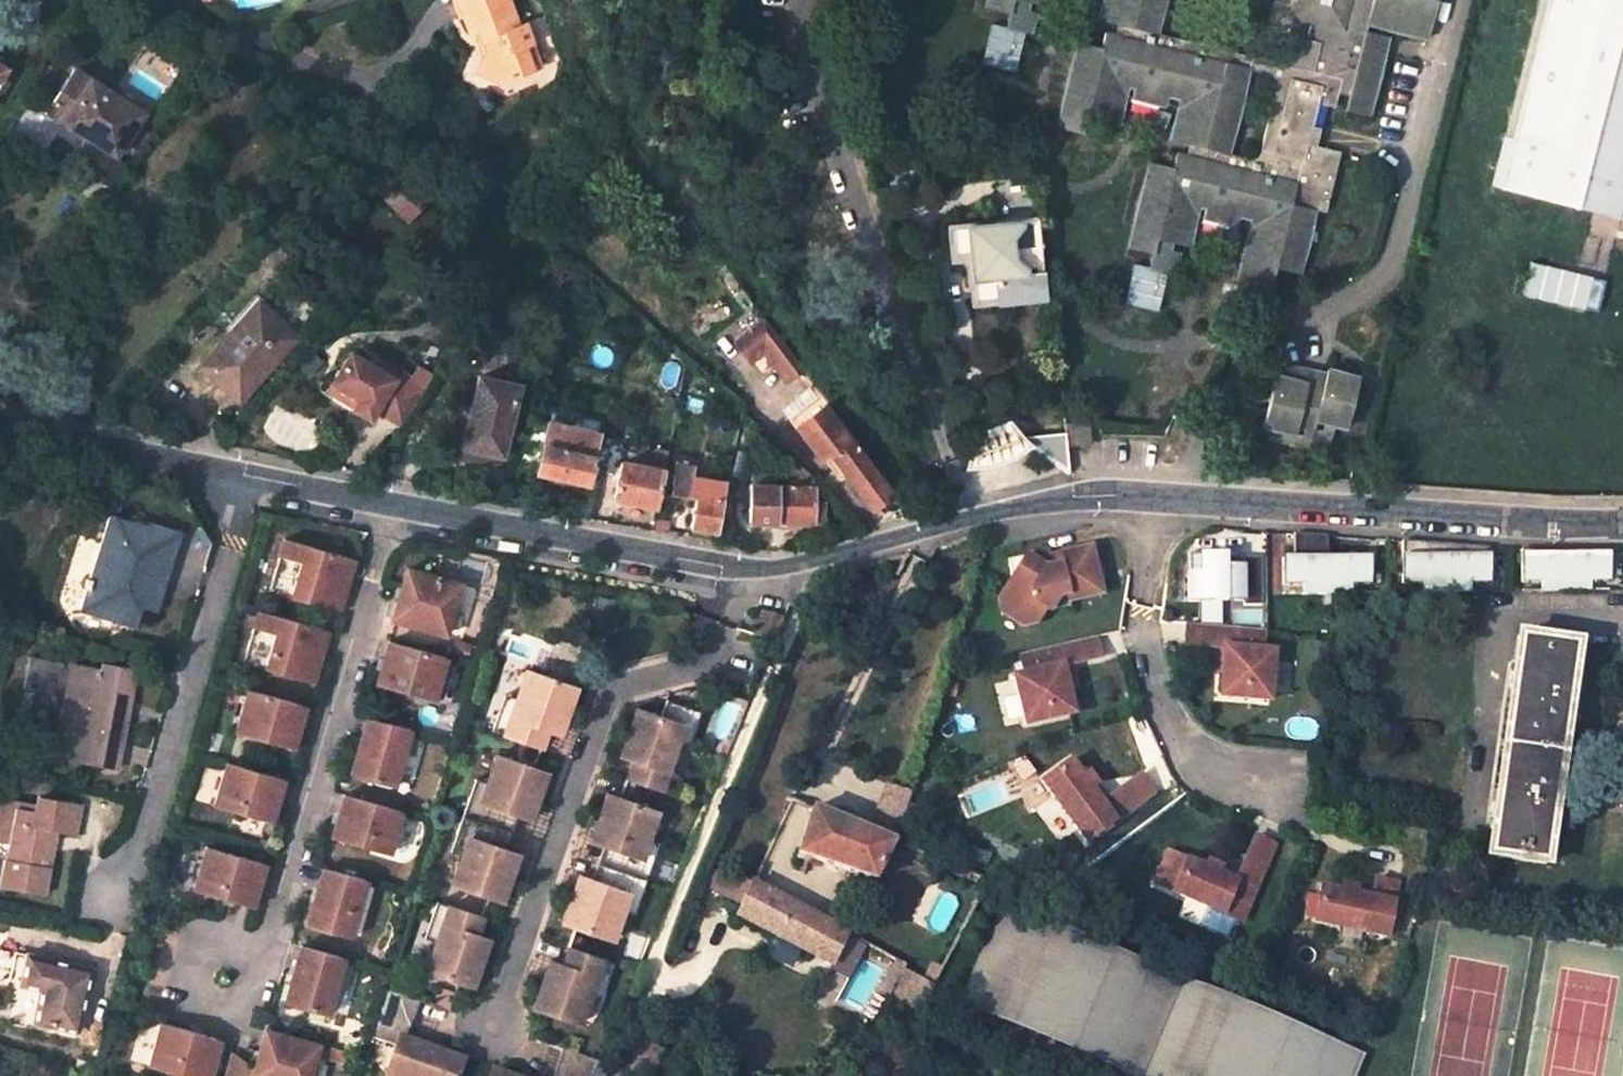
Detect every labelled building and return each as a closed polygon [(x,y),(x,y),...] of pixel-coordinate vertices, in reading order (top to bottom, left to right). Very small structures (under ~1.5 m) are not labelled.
[(468,34),(478,29),(487,51),(477,73),(499,82),(532,70),(524,46),(533,43),(526,24),(518,27),(509,0),(455,0),(468,34)] [(982,7),(1007,13),(1011,0),(1030,5),(1042,8),(1044,0),(984,0),(982,7)] [(1007,13),(1003,28),(1023,33),(1032,35),(1039,11),(1029,9),(1030,5),(1011,0),(1007,13)] [(1125,87),(1131,88),(1165,97),(1177,100),(1167,140),(1183,144),(1191,146),(1188,157),(1179,155),(1171,152),(1167,168),(1144,162),(1124,248),(1149,254),(1153,239),(1168,243),(1184,247),(1195,205),(1201,207),(1235,215),(1246,218),(1233,279),(1267,288),(1271,268),(1296,274),(1311,210),(1321,212),(1337,153),(1309,146),(1302,144),(1306,126),(1312,105),(1328,109),(1332,94),(1344,97),(1355,100),(1355,107),(1357,109),(1361,111),(1363,112),(1379,49),(1355,44),(1359,31),(1361,23),(1420,39),(1429,0),(1290,0),(1286,15),(1302,19),(1298,37),(1287,35),(1287,37),(1280,65),(1247,57),(1149,32),(1157,0),(1100,0),(1096,20),(1112,25),(1119,26),(1117,36),(1110,34),(1101,32),(1097,46),(1074,41),(1053,128),(1077,135),(1081,119),(1115,128),(1125,87)] [(1494,182),(1622,216),(1622,0),(1540,0),(1494,182)] [(1286,15),(1281,36),(1287,37),(1287,35),(1298,37),(1302,19),(1286,15)] [(1003,28),(989,24),(980,63),(1013,71),(1023,33),(1003,28)] [(1119,26),(1112,25),(1110,34),(1117,36),(1119,26)] [(1382,36),(1359,31),(1355,44),(1379,49),(1382,36)] [(542,67),(533,43),(524,46),(532,70),(542,67)] [(0,63),(0,84),(10,69),(0,63)] [(141,113),(73,69),(47,111),(115,155),(141,113)] [(1165,97),(1131,88),(1128,98),(1163,107),(1165,97)] [(1344,97),(1340,112),(1362,117),(1363,112),(1361,111),(1357,109),(1355,107),(1355,100),(1344,97)] [(1306,126),(1302,144),(1309,146),(1314,129),(1306,126)] [(1183,144),(1179,155),(1188,157),(1191,146),(1183,144)] [(375,190),(409,221),(429,201),(395,169),(375,190)] [(1198,218),(1233,227),(1235,215),(1201,207),(1198,218)] [(1032,219),(950,228),(953,255),(969,253),(974,302),(1039,295),(1032,219)] [(1155,312),(1164,273),(1170,274),(1176,253),(1166,250),(1168,243),(1153,239),(1149,254),(1146,268),(1131,265),(1121,304),(1155,312)] [(1593,277),(1532,262),(1525,295),(1585,309),(1593,277)] [(294,337),(257,303),(201,365),(238,399),(294,337)] [(763,319),(735,342),(747,358),(760,347),(775,366),(779,363),(791,378),(802,369),(763,319)] [(391,380),(348,354),(326,388),(354,406),(351,412),(368,422),(373,413),(394,424),(417,386),(395,373),(391,380)] [(1320,375),(1281,365),(1278,377),(1271,375),(1259,425),(1268,428),(1265,437),(1283,442),(1285,432),(1291,434),(1293,425),(1309,429),(1310,421),(1330,426),(1342,429),(1355,379),(1322,370),(1320,375)] [(516,385),(478,377),(471,406),(462,446),(500,455),(516,385)] [(398,427),(421,389),(417,386),(394,424),(398,427)] [(816,393),(786,415),(796,429),(825,406),(822,401),(816,393)] [(887,489),(835,419),(829,410),(825,406),(796,429),(816,455),(826,448),(871,509),(885,499),(881,494),(887,489)] [(595,423),(553,413),(550,423),(532,419),(519,467),(579,480),(587,483),(594,447),(597,434),(593,433),(595,423)] [(1087,421),(1063,422),(1064,427),(1066,445),(1089,444),(1087,421)] [(1306,437),(1326,442),(1330,426),(1310,421),(1309,429),(1293,425),(1291,434),(1285,432),(1283,442),(1304,448),(1306,437)] [(1064,427),(1021,439),(1068,473),(1066,445),(1064,427)] [(587,483),(579,480),(571,516),(586,519),(591,495),(601,449),(594,447),(587,483)] [(661,470),(621,462),(613,497),(654,506),(661,470)] [(693,465),(679,463),(673,493),(695,497),(720,501),(724,480),(692,474),(693,465)] [(814,487),(750,485),(750,522),(822,523),(823,498),(813,497),(814,487)] [(720,501),(695,497),(690,527),(715,531),(720,501)] [(149,528),(109,515),(80,608),(134,625),(140,604),(156,609),(179,531),(151,523),(149,528)] [(1296,556),(1295,534),(1284,533),(1285,556),(1296,556)] [(1372,584),(1371,555),(1329,556),(1329,536),(1295,534),(1296,556),(1285,556),(1285,595),(1354,595),(1354,584),(1372,584)] [(353,558),(283,538),(279,557),(298,562),(288,597),(339,612),(353,558)] [(1492,582),(1491,547),(1472,545),(1411,541),(1405,541),(1406,585),(1423,585),(1423,594),(1473,594),(1473,583),(1492,582)] [(1065,602),(1100,594),(1089,546),(1045,556),(1031,560),(1024,555),(1006,559),(1011,581),(997,603),(1001,615),(1020,627),(1033,623),(1042,609),(1047,612),(1056,597),(1064,595),(1065,602)] [(1612,581),(1612,552),(1593,552),(1558,551),(1536,550),(1525,549),(1525,584),(1544,583),(1544,593),(1593,593),(1593,582),(1612,581)] [(1263,603),(1263,555),(1227,556),(1227,550),(1201,550),(1201,569),(1189,569),(1190,599),(1202,599),(1202,623),(1223,625),(1223,600),(1246,600),(1246,603),(1263,603)] [(1201,569),(1201,550),(1189,550),(1189,569),(1201,569)] [(1045,556),(1044,551),(1024,555),(1031,560),(1045,556)] [(298,562),(279,557),(268,591),(288,597),(298,562)] [(460,584),(406,568),(391,619),(446,635),(460,584)] [(328,630),(257,610),(252,626),(273,633),(262,668),(312,683),(328,630)] [(774,640),(782,619),(761,614),(755,634),(774,640)] [(1211,647),(1212,624),(1184,622),(1182,645),(1211,647)] [(1267,628),(1212,624),(1211,647),(1209,674),(1221,675),(1220,696),(1269,700),(1274,651),(1265,649),(1267,628)] [(273,633),(252,626),(241,662),(262,668),(273,633)] [(1102,656),(1098,635),(1067,642),(1072,663),(1102,656)] [(1577,643),(1518,635),(1510,690),(1495,800),(1488,856),(1546,864),(1551,820),(1559,821),(1563,791),(1556,790),(1566,718),(1573,719),(1577,688),(1570,687),(1577,643)] [(445,659),(387,642),(376,681),(435,698),(445,659)] [(1072,663),(1067,642),(1018,653),(1023,674),(1013,676),(1025,725),(1074,714),(1062,666),(1072,663)] [(101,670),(71,664),(53,755),(117,767),(127,717),(122,716),(131,670),(102,664),(101,670)] [(576,688),(524,670),(515,697),(508,714),(498,710),(491,730),(543,748),(549,732),(559,736),(576,688)] [(305,706),(246,689),(233,732),(292,749),(305,706)] [(508,714),(515,697),(504,693),(498,710),(508,714)] [(701,712),(667,702),(662,716),(636,707),(619,755),(632,760),(626,777),(661,789),(677,744),(688,748),(701,712)] [(410,731),(366,719),(350,771),(394,784),(410,731)] [(547,771),(495,753),(485,781),(479,799),(469,794),(461,815),(511,832),(517,817),(530,820),(547,771)] [(1070,760),(1040,781),(1085,842),(1130,809),(1117,791),(1101,802),(1090,787),(1096,784),(1088,772),(1082,776),(1070,760)] [(284,779),(225,762),(212,805),(271,822),(284,779)] [(1117,791),(1130,809),(1154,793),(1141,774),(1117,791)] [(479,799),(485,781),(475,778),(469,794),(479,799)] [(0,797),(0,836),(13,838),(9,859),(6,859),(1,887),(43,894),(55,831),(74,834),(80,803),(18,792),(17,800),(0,797)] [(657,810),(606,792),(589,841),(602,845),(597,862),(647,879),(659,842),(648,838),(657,810)] [(401,813),(343,796),(332,834),(390,851),(401,813)] [(893,842),(811,808),(797,854),(792,872),(804,874),(808,857),(857,870),(847,889),(865,897),(893,842)] [(511,832),(461,815),(455,833),(469,838),(462,856),(451,890),(500,906),(515,858),(504,854),(511,832)] [(469,838),(455,833),(449,851),(462,856),(469,838)] [(1274,844),(1254,835),(1243,861),(1263,870),(1264,870),(1274,844)] [(265,863),(205,845),(192,890),(253,907),(265,863)] [(1242,922),(1263,870),(1243,861),(1236,879),(1218,872),(1221,866),(1207,860),(1204,866),(1184,858),(1184,859),(1166,851),(1153,884),(1242,922)] [(647,879),(597,862),(593,878),(578,872),(561,922),(613,940),(622,911),(634,916),(647,879)] [(712,887),(722,867),(715,863),(705,883),(712,887)] [(846,933),(752,883),(722,867),(712,887),(742,903),(736,916),(770,934),(830,965),(846,933)] [(366,883),(322,870),(307,922),(351,935),(366,883)] [(1313,922),(1387,936),(1397,882),(1375,877),(1371,896),(1355,894),(1356,886),(1340,883),(1339,890),(1320,887),(1313,922)] [(446,905),(436,901),(429,919),(440,923),(446,905)] [(440,923),(429,919),(423,937),(434,941),(424,970),(472,986),(488,939),(476,935),(482,917),(446,905),(440,923)] [(1360,1054),(1181,980),(1002,905),(961,1003),(1137,1075),(1351,1075),(1360,1054)] [(613,963),(565,946),(560,963),(548,959),(532,1007),(579,1024),(589,996),(601,999),(613,963)] [(343,959),(299,947),(284,1000),(328,1013),(343,959)] [(90,968),(27,954),(20,984),(41,989),(34,1022),(76,1031),(90,968)] [(904,965),(897,961),(890,973),(897,977),(904,965)] [(897,977),(890,973),(881,990),(888,994),(897,977)] [(385,988),(370,1038),(393,1045),(382,1075),(458,1075),(464,1060),(405,1040),(420,999),(385,988)] [(160,1021),(147,1065),(185,1075),(210,1075),(221,1038),(160,1021)] [(264,1029),(251,1075),(309,1075),(318,1045),(264,1029)] [(562,1049),(553,1075),(589,1075),(595,1061),(562,1049)]
